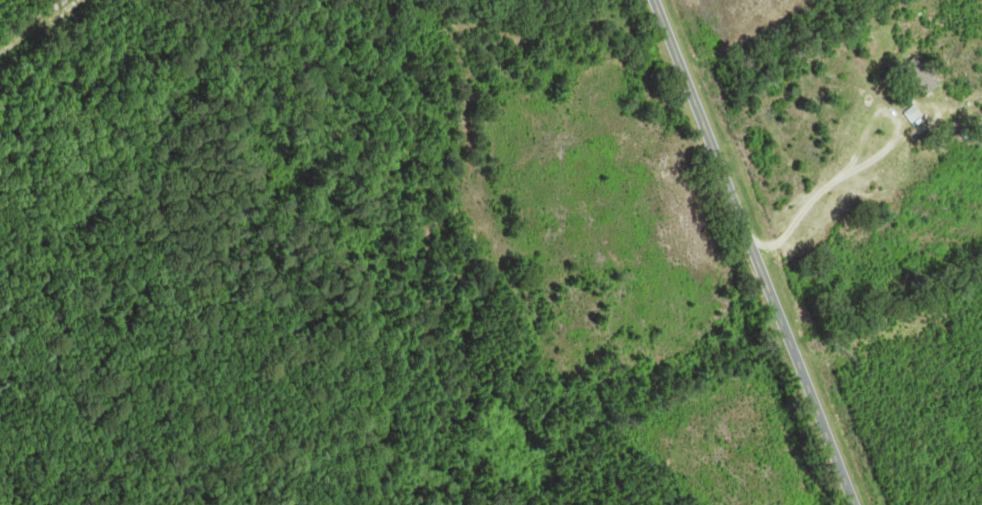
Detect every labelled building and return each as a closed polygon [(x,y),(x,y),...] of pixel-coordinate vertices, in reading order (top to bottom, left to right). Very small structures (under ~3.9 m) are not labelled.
[(947,83),(919,56),(905,70),(933,97),(947,83)]
